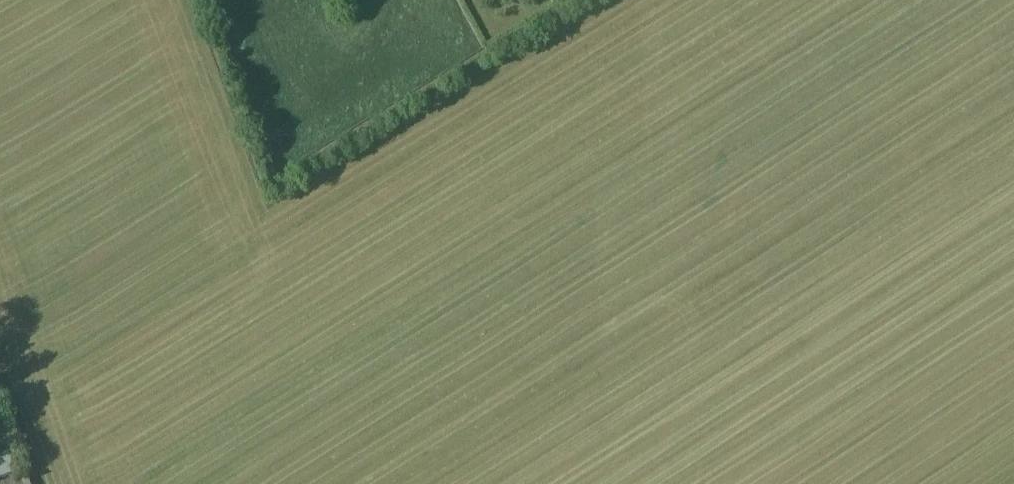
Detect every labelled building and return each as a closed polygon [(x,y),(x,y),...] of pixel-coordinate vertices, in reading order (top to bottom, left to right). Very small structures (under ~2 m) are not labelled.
[(14,472),(5,447),(0,449),(0,477),(14,472)] [(0,483),(29,483),(26,475),(0,483)]
